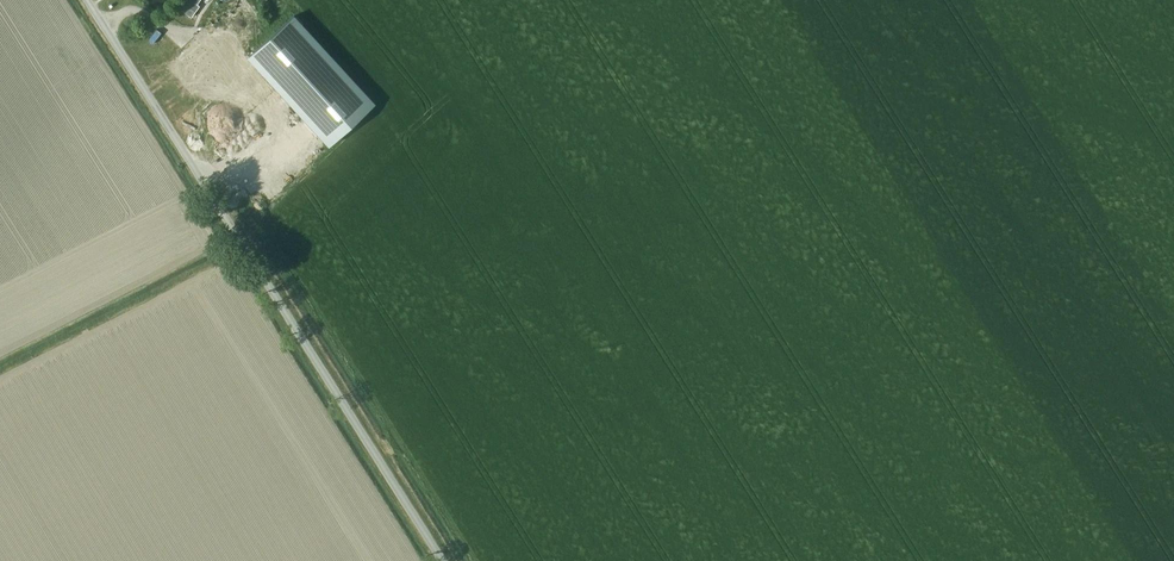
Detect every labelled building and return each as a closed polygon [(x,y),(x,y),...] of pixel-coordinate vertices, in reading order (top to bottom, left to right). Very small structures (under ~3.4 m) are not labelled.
[(178,7),(192,17),(201,6),(198,4),(201,0),(183,0),(178,7)] [(294,15),(250,56),(331,144),(375,104),(294,15)] [(225,147),(233,156),(248,143),(240,134),(225,147)]
